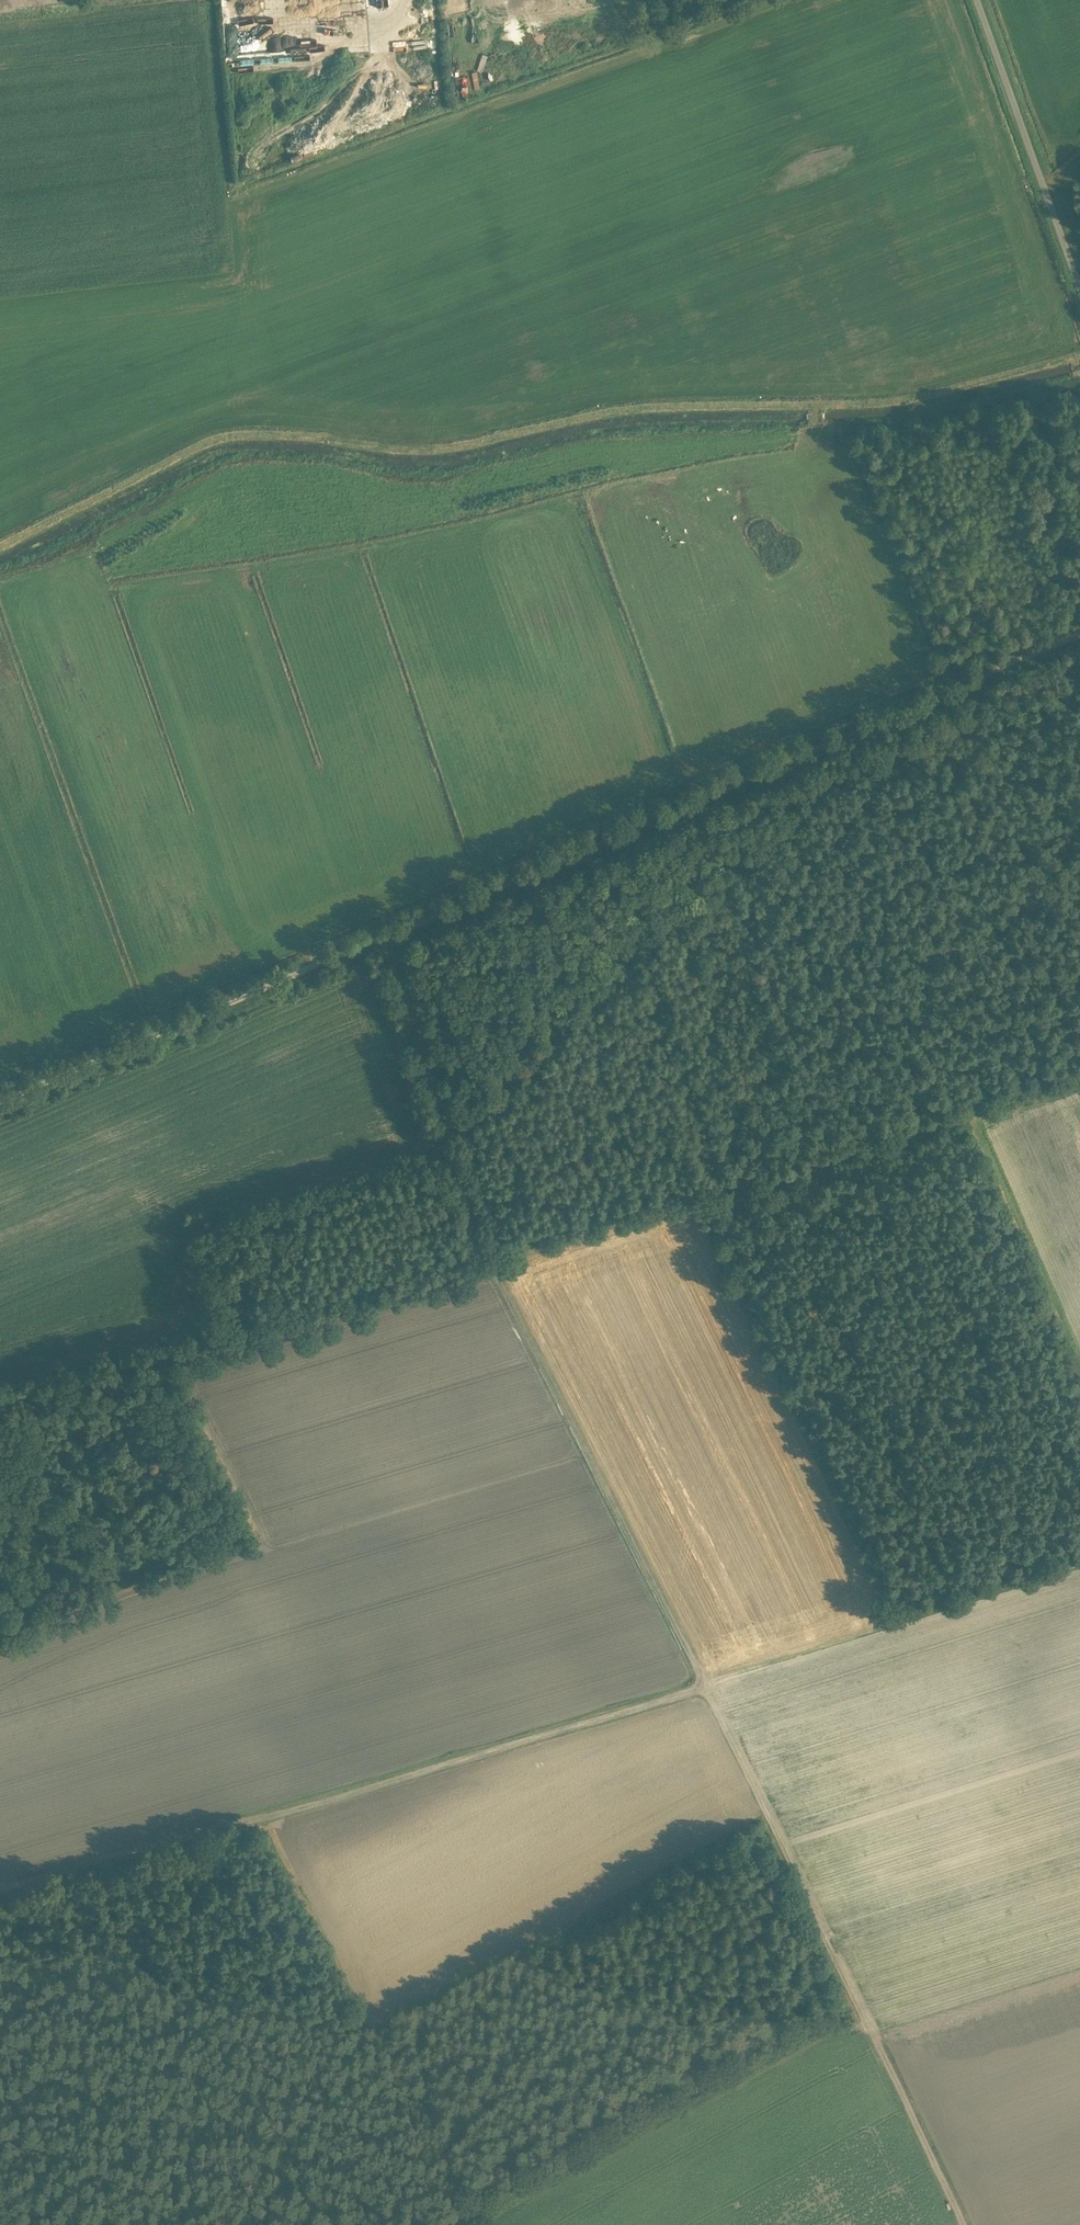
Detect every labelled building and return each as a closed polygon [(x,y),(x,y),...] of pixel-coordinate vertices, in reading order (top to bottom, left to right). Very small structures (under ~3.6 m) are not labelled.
[(269,40),(261,41),(262,46),(296,44),(296,38),(284,38),(284,32),(269,33),(269,40)]
